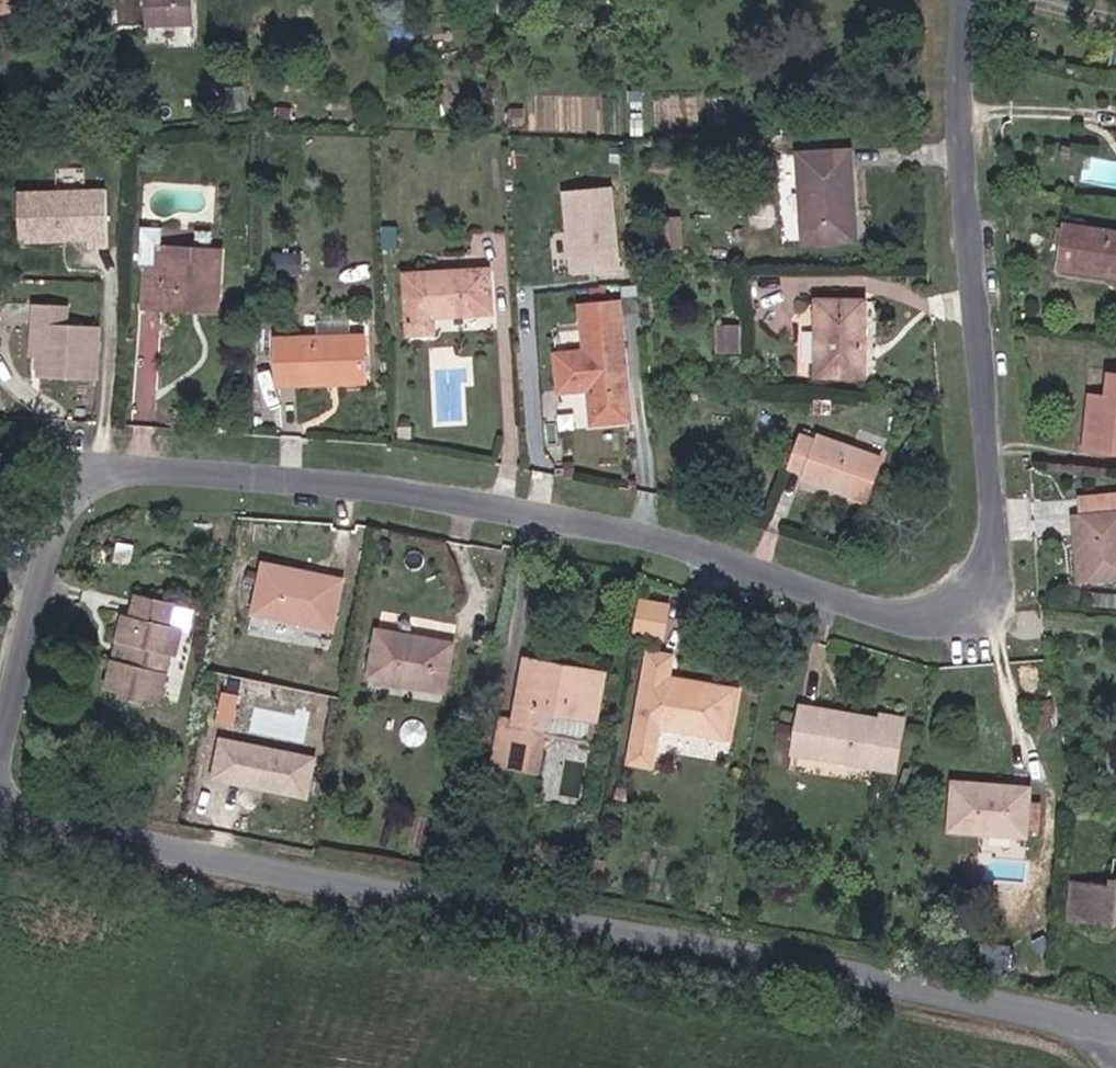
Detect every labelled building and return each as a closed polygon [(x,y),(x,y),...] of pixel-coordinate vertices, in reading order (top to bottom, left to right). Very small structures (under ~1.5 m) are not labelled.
[(1,10),(42,0),(0,0),(0,7),(1,10)] [(198,24),(198,0),(147,0),(148,25),(198,24)] [(805,154),(811,237),(846,235),(844,201),(856,201),(853,152),(805,154)] [(105,190),(17,192),(18,242),(106,240),(105,190)] [(609,190),(562,193),(568,273),(615,270),(609,190)] [(846,235),(859,235),(856,201),(844,201),(846,235)] [(1073,224),(1068,265),(1115,274),(1115,232),(1073,224)] [(145,322),(219,325),(224,250),(170,248),(171,240),(145,240),(142,278),(148,278),(145,322)] [(448,311),(495,311),(494,276),(415,274),(415,333),(447,335),(448,311)] [(67,302),(27,299),(24,327),(39,328),(35,381),(96,386),(101,330),(65,328),(67,302)] [(872,304),(825,302),(824,376),(870,379),(872,304)] [(365,337),(277,335),(276,383),(363,385),(365,337)] [(586,396),(586,428),(629,426),(626,354),(556,353),(558,396),(586,396)] [(1092,393),(1089,414),(1085,448),(1115,452),(1115,371),(1111,371),(1110,394),(1092,393)] [(802,436),(789,474),(871,507),(889,462),(826,437),(823,444),(802,436)] [(1114,492),(1114,498),(1096,500),(1096,493),(1084,493),(1085,511),(1069,512),(1072,564),(1072,578),(1089,577),(1115,575),(1115,492),(1114,492)] [(348,576),(271,560),(261,607),(337,625),(348,576)] [(132,618),(123,616),(115,646),(127,649),(122,672),(110,669),(105,690),(124,694),(123,701),(142,707),(144,699),(161,703),(170,660),(163,658),(171,625),(166,624),(171,606),(137,598),(132,618)] [(665,634),(671,607),(649,603),(644,630),(665,634)] [(177,661),(185,628),(171,625),(163,658),(170,660),(177,661)] [(451,641),(379,629),(369,679),(444,692),(451,641)] [(127,649),(115,646),(110,669),(122,672),(127,649)] [(608,674),(580,669),(535,660),(532,674),(521,724),(552,731),(555,715),(600,722),(608,674)] [(738,691),(652,673),(639,737),(660,741),(664,725),(728,738),(738,691)] [(219,720),(233,724),(241,693),(227,690),(219,720)] [(834,742),(886,746),(885,761),(910,763),(914,706),(887,704),(887,713),(800,707),(795,754),(833,757),(834,742)] [(1042,728),(1059,721),(1052,706),(1036,713),(1042,728)] [(319,754),(215,734),(205,781),(309,802),(319,754)] [(834,742),(833,757),(885,761),(886,746),(834,742)] [(1040,786),(967,781),(964,834),(1038,840),(1040,786)] [(1112,872),(1110,888),(1084,885),(1080,918),(1115,922),(1115,873),(1112,872)]
